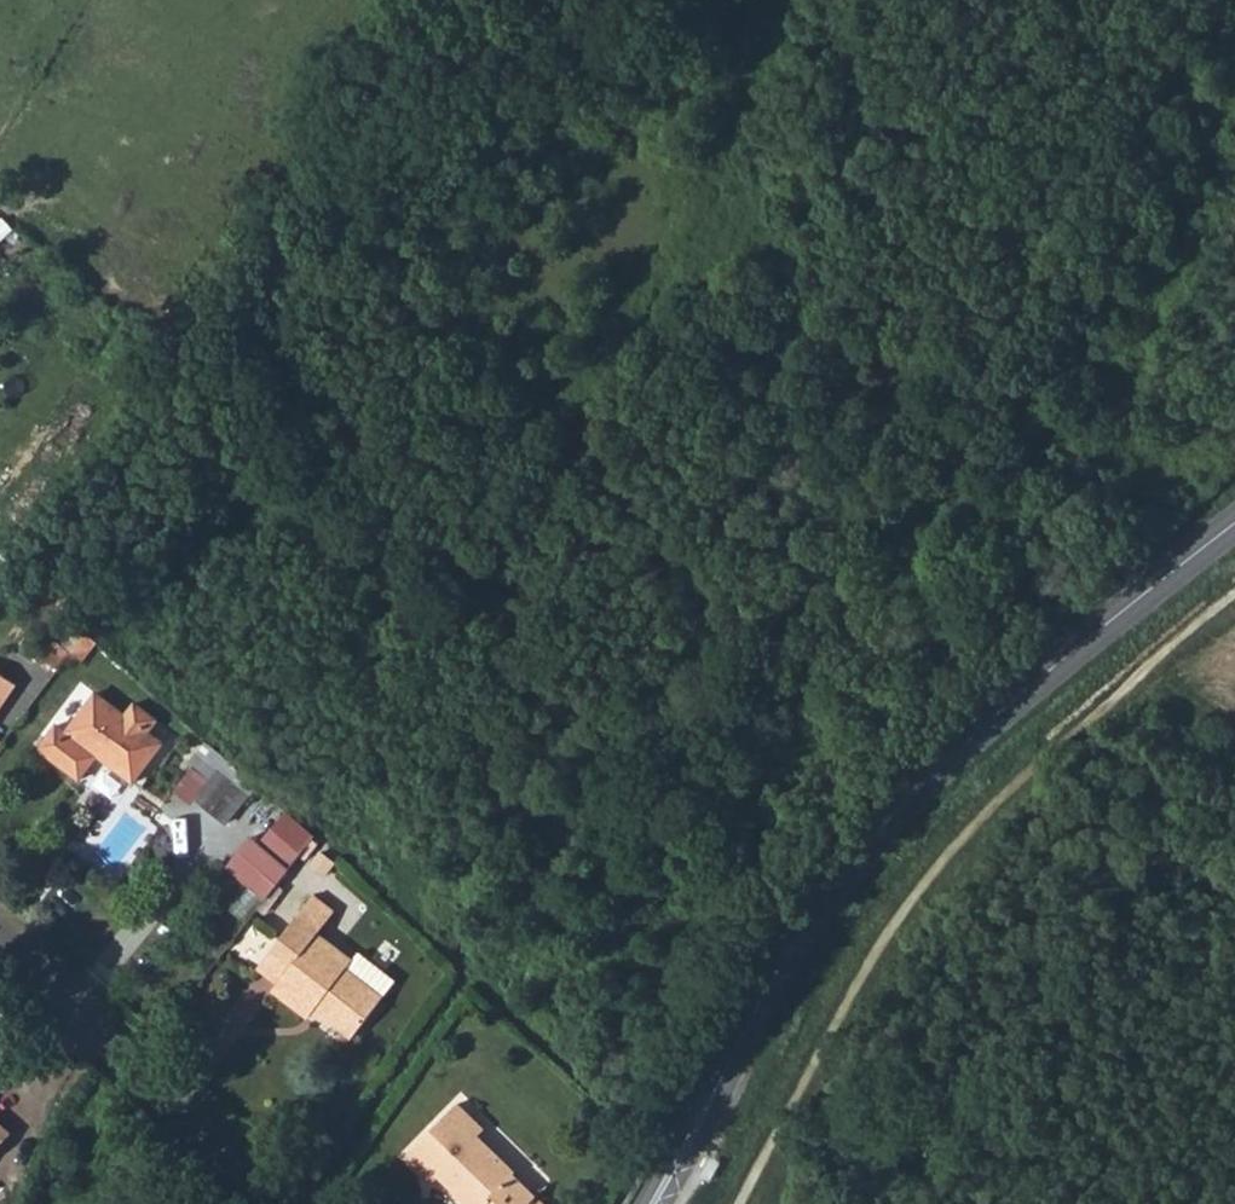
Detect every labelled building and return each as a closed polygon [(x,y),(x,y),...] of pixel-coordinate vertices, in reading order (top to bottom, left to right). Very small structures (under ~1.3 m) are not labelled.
[(95,631),(85,622),(70,644),(80,651),(95,631)] [(13,687),(0,679),(0,706),(13,687)] [(126,716),(96,693),(66,733),(56,725),(35,751),(77,783),(97,756),(133,784),(162,744),(148,733),(157,721),(135,704),(126,716)] [(196,800),(227,824),(249,794),(205,760),(198,770),(211,781),(196,800)] [(268,895),(302,847),(265,821),(231,869),(268,895)] [(308,868),(324,880),(333,869),(317,856),(308,868)] [(276,944),(297,959),(279,983),(273,990),(309,1018),(316,1010),(353,1039),(385,998),(348,970),(354,961),(318,934),(335,913),(313,895),(276,944)] [(257,967),(279,983),(297,959),(276,944),(257,967)] [(348,970),(385,998),(398,981),(361,952),(354,961),(348,970)] [(426,1154),(438,1166),(434,1171),(467,1203),(534,1203),(503,1174),(508,1170),(472,1134),(460,1121),(467,1114),(451,1098),(399,1149),(415,1165),(426,1154)] [(460,1121),(472,1134),(479,1127),(467,1114),(460,1121)] [(10,1136),(0,1126),(0,1145),(10,1136)] [(415,1165),(427,1177),(434,1171),(438,1166),(426,1154),(415,1165)] [(716,1163),(708,1158),(699,1174),(707,1179),(716,1163)]
